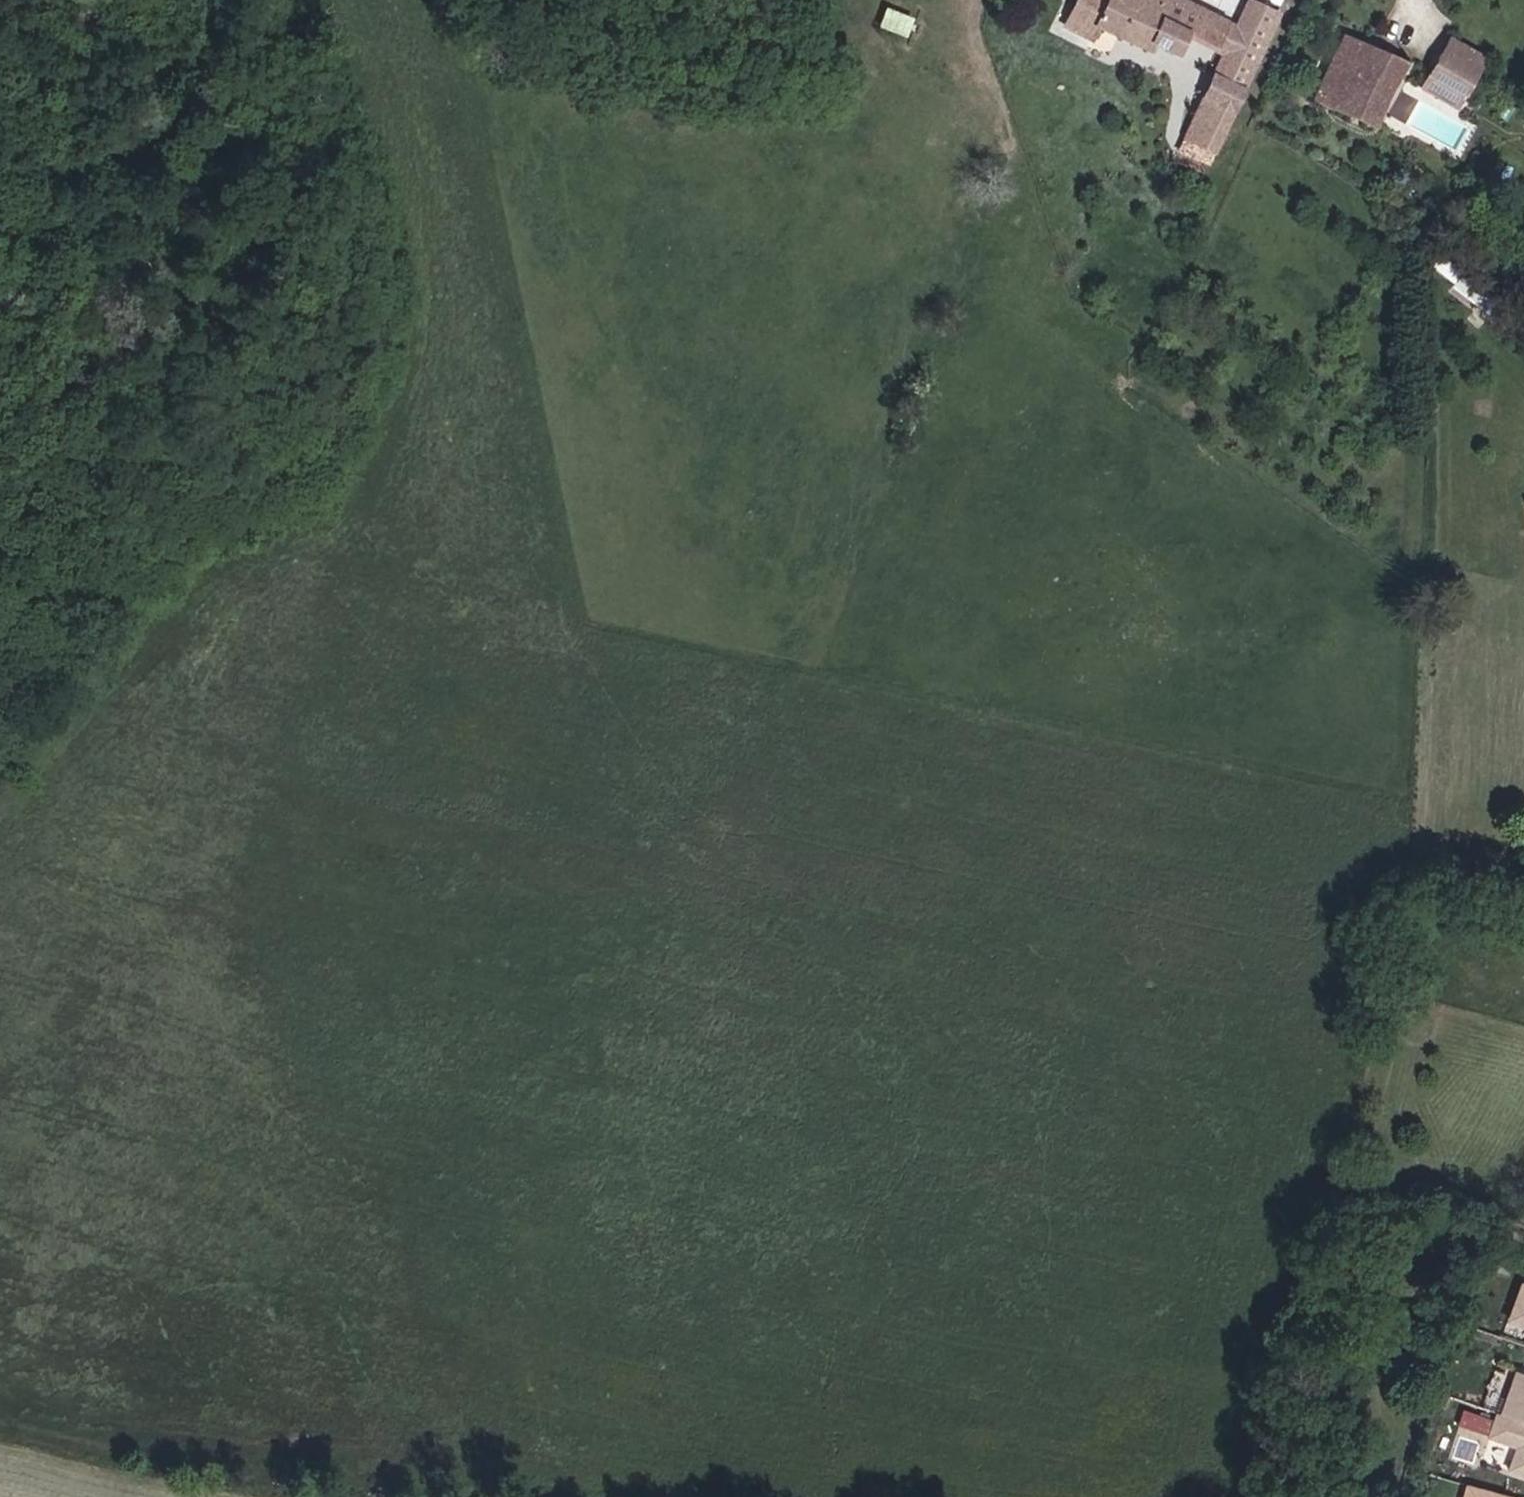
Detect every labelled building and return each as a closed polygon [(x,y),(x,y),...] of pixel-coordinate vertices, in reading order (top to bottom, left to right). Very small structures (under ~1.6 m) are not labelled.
[(1205,103),(1195,127),(1189,144),(1217,155),(1224,137),(1234,113),(1259,48),(1273,13),(1246,3),(1233,37),(1146,0),(1103,0),(1100,8),(1081,0),(1076,0),(1058,47),(1083,57),(1089,42),(1144,66),(1149,55),(1165,63),(1174,45),(1219,64),(1205,103)] [(1467,80),(1475,57),(1481,40),(1444,26),(1438,43),(1429,66),(1424,80),(1428,82),(1461,94),(1467,80)] [(1320,103),(1378,128),(1404,58),(1350,40),(1346,39),(1320,103)] [(1522,1372),(1507,1415),(1523,1421),(1523,1373),(1522,1372)] [(1507,1415),(1502,1414),(1494,1438),(1523,1448),(1515,1471),(1523,1474),(1523,1421),(1507,1415)] [(1474,1486),(1471,1496),(1516,1496),(1474,1486)]
